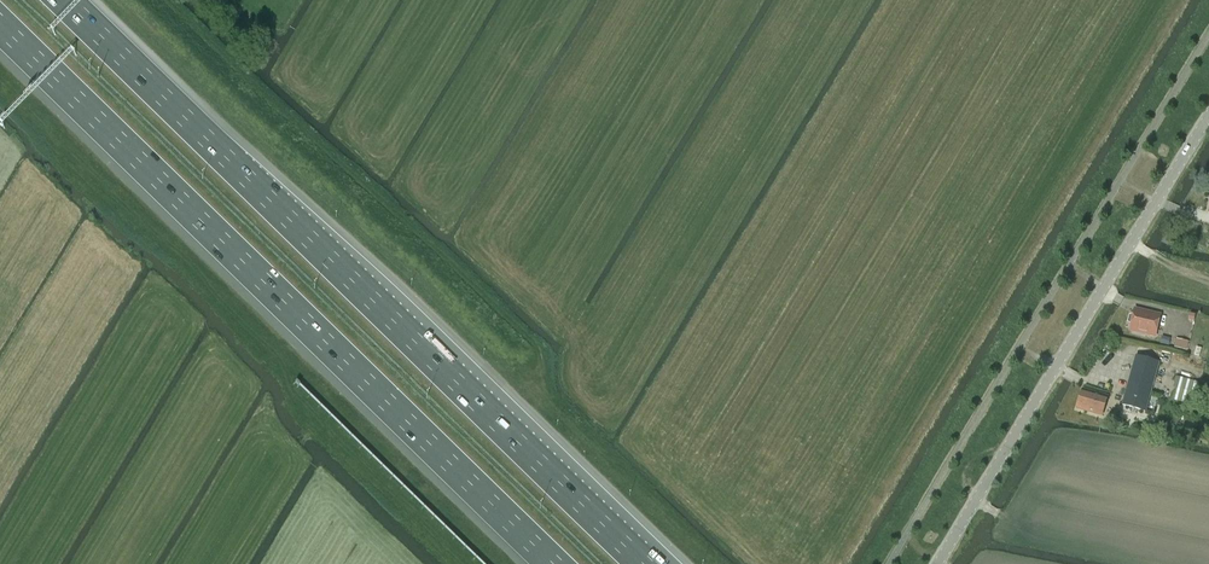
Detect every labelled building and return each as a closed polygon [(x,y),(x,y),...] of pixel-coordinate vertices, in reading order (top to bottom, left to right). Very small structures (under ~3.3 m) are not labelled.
[(1134,316),(1132,315),(1130,316),(1129,322),(1130,323),(1141,326),(1139,332),(1141,334),(1145,335),(1147,334),(1156,336),(1161,316),(1135,310),(1134,316)] [(1178,339),(1176,348),(1187,350),(1189,342),(1178,339)] [(1146,411),(1155,380),(1132,373),(1123,405),(1146,411)] [(1200,383),(1177,377),(1174,388),(1176,389),(1173,400),(1194,406),(1200,383)] [(1078,409),(1102,416),(1108,397),(1083,390),(1078,409)]
